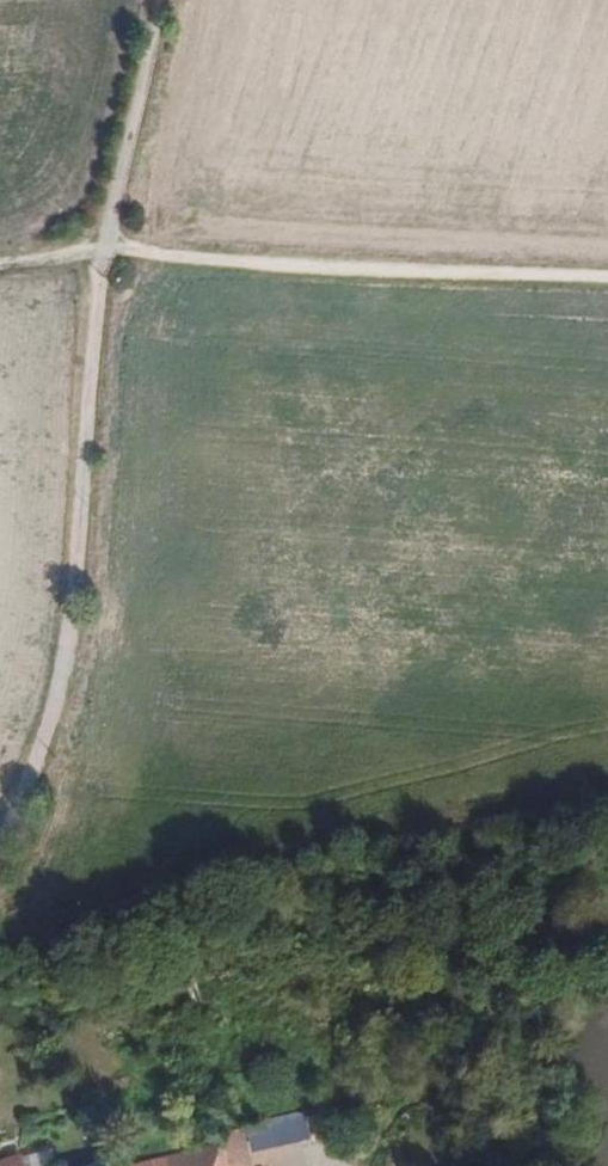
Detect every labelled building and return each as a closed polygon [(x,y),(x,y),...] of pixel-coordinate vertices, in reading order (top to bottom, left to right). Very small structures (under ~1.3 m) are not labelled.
[(252,1154),(311,1139),(303,1110),(245,1125),(252,1154)] [(227,1144),(224,1143),(191,1151),(195,1165),(232,1165),(227,1144)] [(191,1151),(129,1165),(195,1165),(191,1151)]
